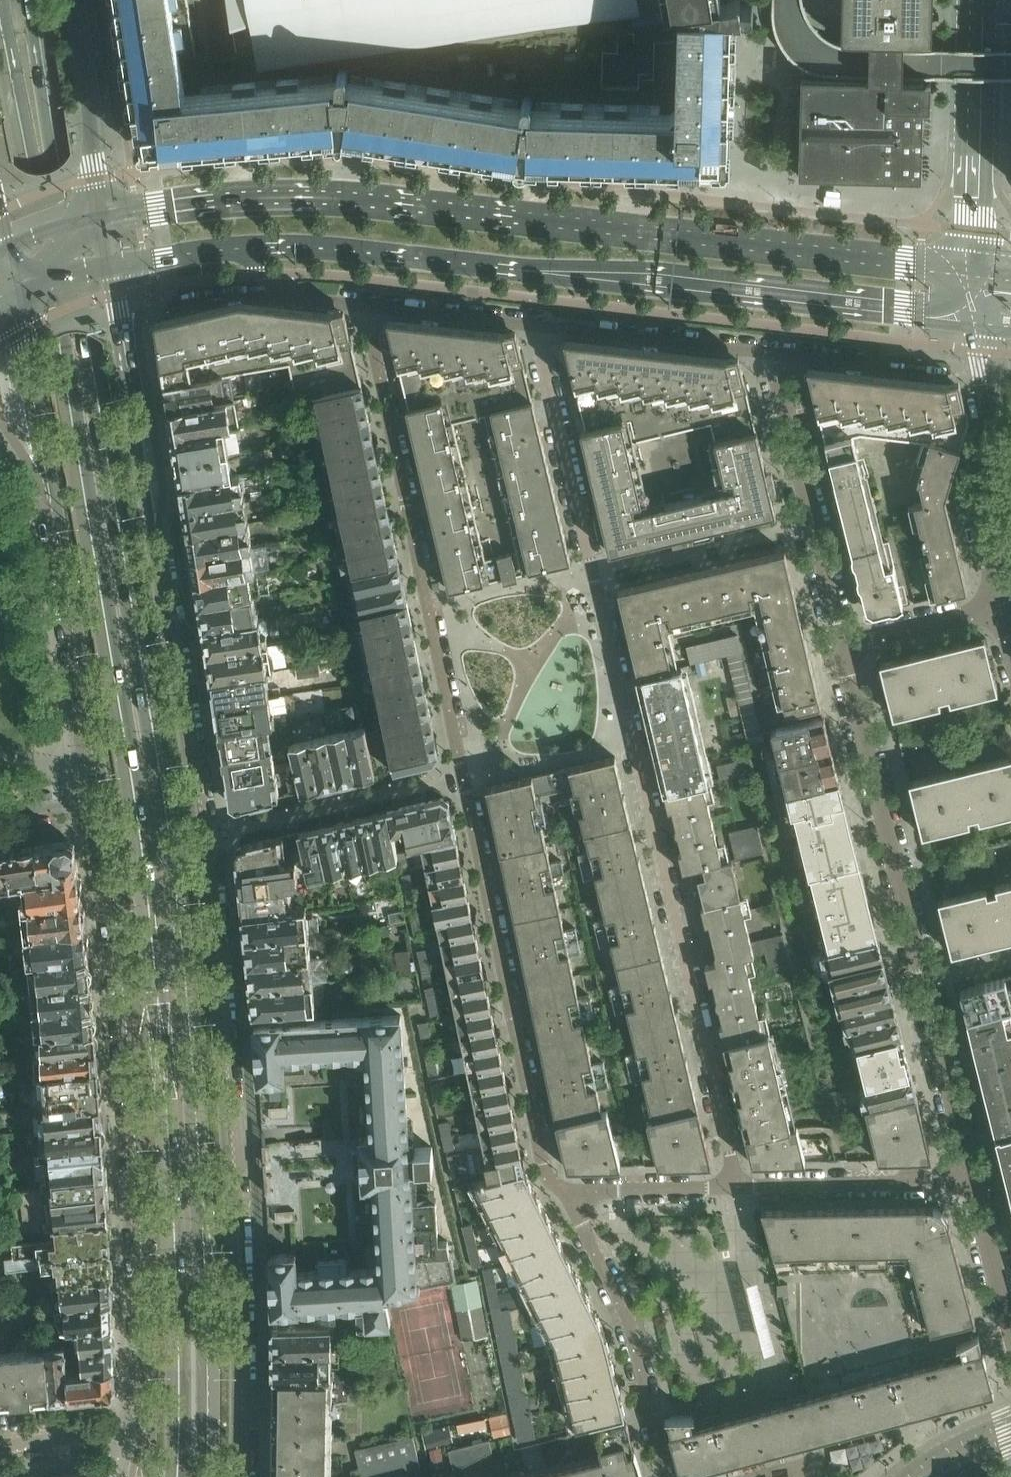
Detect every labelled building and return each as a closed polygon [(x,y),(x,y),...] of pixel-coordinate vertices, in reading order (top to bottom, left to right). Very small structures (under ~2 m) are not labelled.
[(601,104),(537,102),(537,109),(533,109),(533,102),(533,101),(533,100),(533,99),(532,98),(530,97),(528,96),(527,96),(526,97),(525,97),(523,99),(523,100),(522,108),(518,107),(519,100),(353,75),(352,82),(348,82),(349,74),(348,73),(348,72),(347,71),(347,70),(345,69),(344,69),(343,69),(342,69),(340,70),(339,71),(338,72),(338,73),(338,74),(337,81),(333,82),(333,75),(201,86),(202,93),(185,95),(183,78),(179,47),(175,26),(172,4),(172,0),(112,0),(125,88),(131,87),(138,130),(141,130),(143,145),(142,145),(141,146),(140,147),(140,148),(140,149),(140,150),(141,151),(143,152),(144,152),(337,141),(338,142),(339,143),(340,144),(341,144),(342,144),(343,143),(344,142),(345,141),(346,135),(366,138),(365,144),(376,146),(377,140),(387,141),(386,147),(430,154),(474,160),(475,155),(485,156),(484,162),(495,164),(496,158),(516,161),(516,167),(517,168),(518,169),(519,170),(521,170),(522,170),(524,170),(525,170),(527,169),(528,168),(529,168),(539,168),(539,162),(549,162),(549,168),(560,169),(560,163),(571,163),(571,169),(659,172),(659,166),(670,166),(669,172),(681,172),(681,166),(713,167),(713,170),(724,171),(724,168),(726,168),(727,167),(728,166),(728,164),(728,163),(727,161),(726,161),(725,160),(725,142),(729,142),(729,120),(735,121),(738,13),(749,13),(750,13),(751,13),(752,12),(753,11),(754,11),(754,9),(754,8),(754,6),(753,5),(753,4),(751,3),(750,3),(741,2),(741,0),(715,0),(680,7),(680,11),(679,32),(676,108),(671,113),(661,113),(661,106),(632,105),(632,96),(638,96),(638,89),(602,88),(603,52),(597,52),(596,88),(596,95),(602,95),(601,104)] [(233,26),(251,23),(259,71),(680,7),(679,0),(229,0),(233,26)] [(802,6),(801,1),(801,0),(775,0),(774,12),(775,14),(790,11),(803,8),(802,6)] [(842,49),(841,63),(841,78),(802,77),(799,175),(922,178),(924,106),(931,107),(932,81),(932,66),(933,48),(934,0),(843,0),(842,49)] [(179,47),(186,46),(183,25),(175,26),(179,47)] [(363,384),(353,345),(345,309),(333,311),(240,301),(156,320),(165,386),(224,376),(224,375),(291,364),(298,399),(363,384)] [(503,577),(505,582),(519,579),(517,574),(571,561),(525,365),(516,328),(505,331),(389,318),(388,318),(409,408),(407,409),(450,590),(503,577)] [(565,338),(586,429),(581,430),(610,552),(776,513),(748,391),(739,354),(728,357),(565,338)] [(969,421),(961,387),(959,380),(948,383),(809,366),(808,367),(826,442),(853,435),(861,433),(923,441),(960,452),(969,421)] [(224,376),(165,386),(169,411),(226,402),(222,377),(224,377),(224,376)] [(317,395),(321,414),(366,405),(363,385),(317,395)] [(226,402),(169,411),(173,436),(225,428),(239,425),(235,400),(226,402)] [(366,405),(321,414),(325,434),(370,424),(366,405)] [(370,424),(325,434),(329,454),(375,444),(370,424)] [(225,428),(173,436),(181,484),(242,475),(241,473),(233,475),(225,428)] [(853,435),(826,442),(835,480),(863,474),(853,435)] [(960,452),(923,441),(911,480),(920,482),(924,502),(946,498),(960,452)] [(375,444),(329,454),(333,473),(379,464),(375,444)] [(379,464),(333,473),(337,493),(383,483),(379,464)] [(904,606),(889,541),(880,543),(863,474),(835,480),(867,609),(874,613),(904,606)] [(242,475),(181,484),(185,508),(245,498),(242,475)] [(383,483),(337,493),(341,512),(387,502),(383,483)] [(245,498),(185,508),(190,532),(250,523),(245,498)] [(946,498),(924,502),(915,504),(925,547),(929,546),(931,555),(927,556),(931,576),(925,577),(930,599),(968,591),(946,498)] [(387,502),(341,512),(346,532),(391,523),(387,502)] [(250,523),(190,532),(194,556),(254,546),(250,523)] [(391,523),(346,532),(350,552),(395,542),(391,523)] [(395,542),(350,552),(354,571),(399,562),(395,542)] [(254,546),(194,556),(197,580),(258,570),(254,546)] [(326,548),(317,549),(319,560),(327,559),(326,548)] [(805,634),(785,551),(702,571),(712,612),(753,603),(751,595),(760,593),(771,642),(805,634)] [(399,562),(354,571),(358,591),(403,581),(399,562)] [(261,594),(257,572),(258,572),(258,570),(197,580),(201,603),(254,595),(261,594)] [(673,669),(660,616),(669,614),(671,622),(712,612),(702,571),(619,590),(639,676),(638,676),(638,677),(673,669)] [(403,581),(358,591),(362,611),(407,601),(403,581)] [(258,618),(254,595),(201,603),(204,627),(266,618),(265,617),(258,618)] [(407,601),(362,611),(366,630),(411,620),(407,601)] [(283,604),(268,606),(270,618),(285,616),(283,604)] [(346,629),(341,606),(332,608),(337,630),(346,629)] [(282,617),(268,620),(266,618),(204,627),(208,652),(269,643),(268,642),(285,640),(282,617)] [(411,620),(366,630),(370,650),(415,640),(411,620)] [(822,707),(810,655),(805,634),(771,642),(763,644),(778,706),(780,715),(780,717),(822,707)] [(761,732),(738,635),(688,647),(692,663),(728,654),(737,694),(728,696),(732,716),(742,714),(747,735),(761,732)] [(985,636),(880,662),(893,716),(941,704),(940,699),(949,697),(950,702),(998,690),(985,636)] [(415,640),(370,650),(374,669),(420,659),(415,640)] [(284,641),(269,644),(269,643),(208,652),(212,678),(273,669),(275,667),(288,664),(284,641)] [(323,661),(349,657),(347,642),(320,647),(323,661)] [(420,659),(374,669),(379,689),(383,688),(424,680),(420,659)] [(710,781),(687,688),(682,667),(673,669),(638,677),(665,791),(704,782),(710,781)] [(273,669),(212,678),(216,703),(270,696),(268,680),(270,679),(269,671),(271,671),(273,669)] [(424,680),(383,688),(388,707),(428,700),(424,680)] [(270,696),(216,703),(220,730),(276,722),(274,712),(272,712),(270,696)] [(432,720),(428,700),(388,707),(391,725),(392,727),(432,720)] [(825,717),(772,730),(780,761),(832,749),(825,717)] [(432,720),(392,727),(396,747),(420,743),(437,740),(432,720)] [(276,722),(220,730),(224,755),(272,747),(270,724),(276,723),(276,722)] [(400,768),(396,747),(392,727),(391,725),(368,731),(376,773),(400,768)] [(376,773),(368,731),(367,726),(348,730),(357,778),(376,773)] [(348,730),(328,735),(339,782),(357,778),(348,730)] [(328,735),(309,739),(320,787),(339,782),(328,735)] [(290,743),(296,768),(302,791),(320,787),(309,739),(290,743)] [(437,740),(420,743),(396,747),(400,768),(420,763),(435,759),(439,753),(437,740)] [(272,747),(224,755),(227,780),(276,771),(272,747)] [(832,749),(780,761),(787,791),(840,779),(832,749)] [(631,821),(616,756),(554,771),(558,791),(575,787),(586,832),(631,821)] [(909,781),(923,835),(971,823),(969,818),(978,815),(980,821),(1010,813),(1010,756),(909,781)] [(722,778),(755,770),(752,758),(719,766),(722,778)] [(302,791),(296,768),(276,771),(280,796),(302,791)] [(276,771),(227,780),(230,802),(237,806),(280,796),(276,771)] [(549,772),(487,787),(500,851),(546,842),(537,796),(554,792),(549,772)] [(840,779),(787,791),(777,793),(782,815),(790,813),(796,838),(851,825),(840,779)] [(704,782),(665,791),(669,811),(673,810),(683,852),(679,853),(683,871),(696,868),(723,862),(704,782)] [(751,799),(759,797),(757,786),(749,787),(751,799)] [(457,837),(450,802),(443,797),(388,810),(393,831),(403,829),(407,847),(422,844),(457,837)] [(396,849),(393,831),(388,810),(370,814),(380,863),(398,859),(396,849)] [(380,863),(370,814),(353,818),(363,866),(380,863)] [(363,866),(353,818),(335,823),(345,869),(363,866)] [(631,821),(586,832),(590,852),(579,854),(585,879),(596,877),(601,899),(647,888),(631,821)] [(345,869),(335,823),(318,827),(328,873),(336,871),(345,869)] [(730,831),(736,859),(764,852),(758,825),(730,831)] [(865,881),(857,847),(851,825),(796,838),(805,875),(808,874),(813,893),(865,881)] [(328,873),(318,827),(300,831),(306,858),(310,876),(319,874),(328,873)] [(306,858),(300,831),(241,845),(236,852),(238,866),(286,861),(306,858)] [(461,858),(457,837),(422,844),(422,847),(398,852),(401,866),(425,861),(426,865),(461,858)] [(60,840),(58,842),(38,845),(43,879),(80,876),(79,875),(75,843),(71,840),(69,840),(66,839),(60,840)] [(546,842),(500,851),(514,919),(560,909),(556,888),(567,885),(562,860),(551,863),(546,842)] [(22,845),(20,848),(7,850),(12,883),(20,882),(43,879),(38,845),(34,846),(30,843),(22,845)] [(12,883),(7,850),(3,848),(0,848),(0,884),(12,883)] [(461,858),(426,865),(430,883),(465,876),(461,858)] [(741,897),(732,860),(723,862),(696,868),(705,905),(706,906),(740,897),(741,897)] [(288,884),(286,861),(238,866),(241,890),(288,884)] [(412,873),(403,875),(406,889),(415,887),(412,873)] [(82,899),(81,890),(83,886),(82,879),(80,876),(43,879),(20,882),(22,894),(18,895),(19,907),(82,899)] [(465,876),(430,883),(434,902),(469,895),(465,876)] [(879,937),(869,900),(865,881),(813,893),(827,950),(879,937)] [(939,899),(952,953),(1010,939),(1010,881),(996,885),(997,890),(988,893),(987,887),(939,899)] [(288,884),(241,890),(244,914),(291,909),(288,884)] [(415,887),(406,889),(408,903),(418,901),(415,887)] [(647,888),(601,899),(606,918),(595,921),(600,946),(612,943),(617,966),(663,955),(647,888)] [(469,895),(434,902),(438,921),(473,914),(469,895)] [(764,1034),(749,973),(745,957),(766,952),(770,967),(790,962),(784,933),(752,941),(741,897),(740,897),(706,906),(705,905),(716,950),(718,961),(706,964),(710,982),(713,982),(720,1010),(724,1024),(720,1025),(725,1044),(764,1034)] [(82,899),(19,907),(22,934),(85,926),(84,917),(87,913),(86,906),(82,902),(82,899)] [(402,919),(399,901),(374,905),(378,922),(402,919)] [(324,931),(323,910),(309,911),(308,907),(291,909),(244,914),(247,939),(311,933),(324,931)] [(560,909),(514,919),(528,986),(575,977),(570,955),(581,953),(576,928),(565,930),(560,909)] [(420,910),(410,912),(413,926),(423,924),(420,910)] [(473,914),(438,921),(442,940),(477,933),(473,914)] [(423,924),(413,926),(416,940),(425,938),(423,924)] [(85,926),(22,934),(25,959),(88,952),(87,944),(90,940),(89,933),(86,929),(85,926)] [(326,951),(324,931),(311,933),(247,939),(249,961),(313,956),(320,955),(319,952),(326,951)] [(477,933),(442,940),(445,959),(480,951),(477,933)] [(879,937),(827,950),(824,951),(816,952),(821,972),(835,969),(883,957),(879,937)] [(427,948),(418,950),(421,964),(430,962),(427,948)] [(413,973),(410,949),(396,951),(400,975),(413,973)] [(480,951),(445,959),(449,978),(484,970),(480,951)] [(88,952),(25,959),(28,984),(91,978),(88,952)] [(663,955),(617,966),(622,985),(610,988),(616,1013),(627,1010),(633,1032),(678,1021),(663,955)] [(313,956),(249,961),(251,984),(315,979),(313,956)] [(883,957),(835,969),(838,981),(832,982),(834,988),(839,987),(888,975),(883,957)] [(430,962),(421,964),(424,978),(433,976),(430,962)] [(484,970),(449,978),(453,996),(488,989),(484,970)] [(888,975),(839,987),(843,1000),(837,1001),(839,1007),(893,995),(888,975)] [(985,983),(992,1011),(1010,1006),(1010,976),(994,980),(985,983)] [(575,977),(528,986),(542,1053),(588,1043),(584,1022),(595,1020),(590,994),(579,997),(575,977)] [(91,978),(28,984),(31,1009),(93,1002),(91,978)] [(315,979),(251,984),(254,1009),(318,1005),(315,979)] [(975,986),(961,989),(968,1018),(992,1011),(985,983),(975,986)] [(435,986),(426,988),(429,1001),(438,999),(435,986)] [(488,989),(453,996),(457,1015),(492,1008),(488,989)] [(893,995),(839,1007),(842,1020),(847,1019),(849,1026),(897,1015),(893,995)] [(438,999),(429,1001),(432,1015),(441,1013),(438,999)] [(93,1002),(31,1009),(34,1033),(95,1027),(93,1002)] [(1010,1006),(992,1011),(968,1018),(978,1058),(1010,1049),(1010,1012),(1010,1006)] [(492,1008),(457,1015),(461,1034),(496,1027),(492,1008)] [(897,1015),(849,1026),(845,1027),(848,1038),(856,1036),(858,1047),(903,1036),(897,1015)] [(457,1280),(450,1240),(440,1241),(436,1188),(418,1189),(418,1180),(417,1167),(434,1166),(433,1146),(412,1148),(409,1115),(403,1115),(398,1060),(402,1059),(402,1049),(395,1049),(395,1037),(401,1037),(401,1038),(400,1018),(398,1018),(398,1016),(255,1023),(259,1080),(286,1078),(285,1072),(306,1071),(305,1058),(340,1056),(341,1060),(343,1064),(350,1063),(352,1059),(352,1055),(367,1054),(372,1136),(361,1136),(364,1186),(375,1185),(380,1267),(350,1268),(349,1258),(317,1260),(318,1270),(298,1272),(296,1253),(270,1254),(273,1310),(323,1307),(344,1306),(360,1305),(361,1322),(368,1322),(368,1323),(392,1322),(386,1295),(457,1280)] [(419,1023),(422,1037),(431,1035),(428,1021),(419,1023)] [(678,1021),(633,1032),(637,1052),(626,1055),(632,1079),(643,1077),(649,1101),(695,1091),(678,1021)] [(95,1027),(34,1033),(28,1034),(31,1054),(97,1047),(95,1027)] [(496,1027),(461,1034),(465,1053),(500,1046),(496,1027)] [(773,1032),(764,1034),(725,1044),(732,1078),(781,1067),(773,1032)] [(907,1054),(903,1036),(858,1047),(861,1057),(856,1058),(858,1066),(863,1065),(907,1054)] [(588,1043),(542,1053),(557,1121),(602,1111),(598,1089),(609,1087),(604,1062),(593,1064),(588,1043)] [(433,1045),(424,1047),(427,1061),(436,1059),(433,1045)] [(500,1046),(465,1053),(469,1072),(504,1065),(500,1046)] [(97,1047),(31,1054),(32,1072),(99,1065),(97,1047)] [(978,1058),(987,1097),(1010,1091),(1010,1049),(978,1058)] [(912,1073),(907,1054),(863,1065),(868,1083),(912,1073)] [(436,1059),(427,1061),(430,1075),(439,1073),(436,1059)] [(99,1065),(32,1072),(37,1110),(102,1103),(99,1065)] [(504,1065),(469,1072),(473,1091),(508,1083),(504,1065)] [(781,1067),(732,1078),(742,1119),(747,1138),(791,1127),(787,1109),(790,1108),(781,1067)] [(618,1070),(621,1084),(629,1082),(626,1068),(618,1070)] [(912,1073),(868,1083),(870,1093),(860,1096),(863,1107),(866,1106),(917,1094),(912,1073)] [(441,1083),(432,1085),(435,1098),(444,1097),(441,1083)] [(508,1083),(473,1091),(477,1110),(512,1102),(508,1083)] [(695,1091),(649,1101),(653,1117),(699,1108),(695,1091)] [(987,1097),(997,1136),(1010,1133),(1010,1091),(987,1097)] [(917,1094),(866,1106),(879,1160),(932,1159),(917,1094)] [(444,1097),(435,1098),(438,1113),(447,1111),(444,1097)] [(512,1102),(477,1110),(481,1128),(516,1121),(512,1102)] [(102,1103),(37,1110),(38,1128),(103,1121),(102,1103)] [(270,1107),(270,1118),(290,1117),(289,1106),(270,1107)] [(699,1108),(653,1117),(653,1119),(648,1120),(659,1166),(712,1164),(699,1108)] [(602,1111),(557,1121),(568,1168),(622,1167),(608,1110),(602,1111)] [(636,1121),(639,1130),(648,1128),(645,1119),(636,1121)] [(103,1121),(38,1128),(41,1147),(104,1140),(103,1121)] [(449,1121),(440,1122),(443,1136),(452,1134),(449,1121)] [(516,1121),(481,1128),(484,1147),(519,1140),(516,1121)] [(791,1127),(747,1138),(753,1163),(807,1162),(798,1126),(791,1127)] [(997,1136),(1010,1194),(1010,1133),(997,1136)] [(452,1134),(443,1136),(446,1150),(455,1148),(452,1134)] [(107,1180),(104,1140),(41,1147),(41,1155),(35,1155),(37,1178),(44,1178),(45,1186),(107,1180)] [(544,1207),(534,1186),(526,1169),(519,1140),(484,1147),(491,1178),(477,1181),(497,1222),(544,1207)] [(107,1180),(45,1186),(13,1189),(17,1228),(53,1225),(109,1219),(107,1180)] [(764,1210),(764,1209),(762,1209),(775,1254),(773,1254),(775,1261),(905,1255),(927,1336),(973,1325),(972,1322),(976,1321),(975,1319),(975,1320),(949,1223),(946,1216),(943,1212),(939,1209),(934,1207),(928,1206),(764,1210)] [(564,1247),(554,1226),(544,1207),(497,1222),(516,1261),(564,1247)] [(295,1210),(276,1211),(277,1222),(296,1220),(295,1210)] [(109,1219),(53,1225),(54,1239),(14,1243),(15,1256),(110,1246),(109,1219)] [(473,1223),(464,1226),(474,1267),(483,1265),(473,1223)] [(15,1256),(6,1257),(7,1270),(56,1265),(58,1276),(111,1272),(110,1246),(15,1256)] [(585,1288),(574,1267),(564,1247),(516,1261),(536,1301),(585,1288)] [(529,1397),(510,1307),(519,1305),(516,1288),(500,1292),(494,1267),(484,1269),(519,1440),(536,1436),(531,1408),(529,1397)] [(111,1272),(58,1276),(52,1277),(53,1285),(61,1284),(62,1301),(112,1296),(111,1272)] [(454,1284),(458,1308),(482,1304),(478,1280),(454,1284)] [(605,1329),(595,1309),(585,1288),(536,1301),(556,1341),(605,1329)] [(112,1296),(62,1301),(55,1301),(56,1315),(60,1327),(73,1326),(113,1322),(112,1296)] [(344,1306),(323,1307),(324,1317),(345,1316),(344,1306)] [(113,1322),(73,1326),(75,1350),(79,1349),(81,1368),(115,1365),(113,1322)] [(332,1324),(274,1326),(274,1377),(277,1377),(329,1376),(333,1376),(332,1324)] [(615,1372),(610,1350),(605,1329),(556,1341),(567,1384),(615,1372)] [(822,1436),(994,1390),(979,1335),(951,1351),(949,1357),(882,1376),(811,1394),(794,1399),(770,1405),(768,1400),(693,1420),(692,1417),(695,1416),(671,1416),(665,1416),(669,1433),(671,1432),(682,1474),(794,1444),(806,1441),(822,1436)] [(67,1395),(65,1370),(69,1370),(66,1342),(46,1344),(46,1348),(46,1349),(51,1397),(67,1395)] [(46,1349),(0,1353),(0,1403),(51,1397),(46,1349)] [(115,1385),(115,1365),(81,1368),(69,1370),(65,1370),(67,1395),(110,1391),(115,1385)] [(626,1414),(621,1393),(615,1372),(567,1384),(577,1426),(626,1414)] [(334,1378),(329,1378),(329,1376),(277,1377),(274,1377),(273,1476),(332,1476),(334,1378)] [(537,1395),(529,1397),(531,1408),(539,1406),(537,1395)] [(486,1417),(458,1423),(460,1433),(488,1427),(486,1417)] [(641,1467),(636,1452),(627,1418),(595,1427),(602,1456),(538,1473),(539,1476),(643,1476),(641,1467)] [(450,1425),(423,1432),(427,1447),(454,1440),(450,1425)] [(576,1431),(558,1436),(561,1446),(579,1441),(576,1431)] [(414,1436),(356,1449),(360,1468),(352,1470),(353,1476),(370,1476),(384,1474),(420,1465),(421,1465),(414,1436)] [(450,1450),(455,1470),(493,1450),(490,1439),(450,1450)] [(436,1448),(430,1449),(433,1462),(444,1459),(442,1450),(437,1451),(436,1448)] [(420,1465),(384,1474),(385,1476),(423,1476),(420,1465)]
